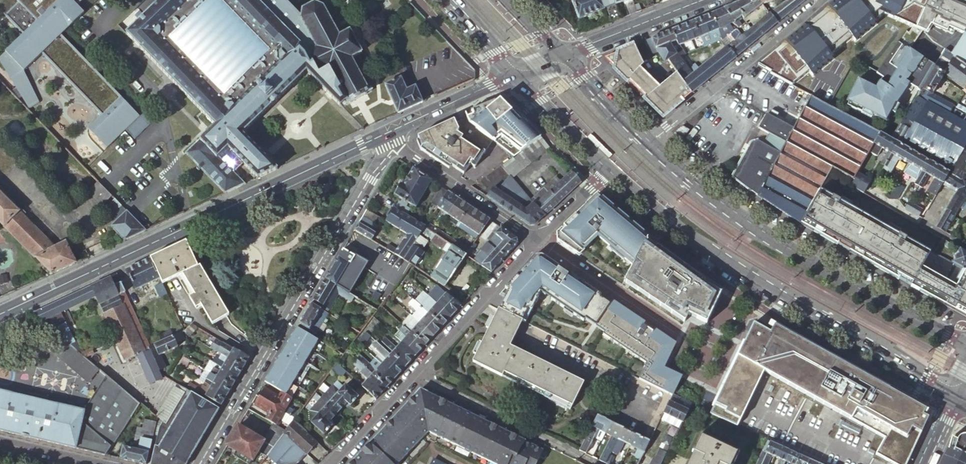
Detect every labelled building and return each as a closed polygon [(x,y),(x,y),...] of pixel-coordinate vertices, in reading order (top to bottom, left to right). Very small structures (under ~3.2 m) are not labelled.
[(23,36),(5,53),(24,71),(41,54),(102,116),(88,129),(107,148),(140,115),(62,34),(85,12),(78,5),(83,0),(0,0),(0,12),(23,36)] [(330,67),(320,72),(309,50),(315,47),(300,19),(282,26),(271,15),(260,4),(256,0),(160,0),(126,34),(215,125),(199,140),(190,131),(176,144),(225,194),(245,185),(233,173),(243,164),(257,179),(277,170),(242,134),(306,72),(340,106),(343,104),(343,105),(350,102),(330,67)] [(608,24),(620,19),(615,6),(613,0),(573,0),(571,1),(578,20),(603,11),(608,24)] [(637,12),(632,0),(625,3),(629,15),(637,12)] [(652,0),(643,0),(647,9),(654,6),(652,0)] [(758,0),(744,0),(711,14),(717,30),(721,40),(734,30),(729,25),(733,23),(742,16),(744,19),(761,5),(758,0)] [(778,24),(807,0),(786,0),(787,2),(770,14),(778,24)] [(854,60),(877,73),(900,40),(907,31),(910,26),(909,25),(905,22),(901,27),(882,13),(885,9),(873,0),(836,0),(832,3),(833,4),(843,14),(842,16),(872,35),(854,60)] [(909,25),(922,6),(913,0),(873,0),(885,9),(889,3),(901,12),(897,17),(905,22),(909,25)] [(915,28),(927,34),(931,27),(932,26),(934,25),(937,19),(936,18),(938,12),(938,11),(941,6),(942,6),(942,5),(941,5),(939,0),(928,0),(915,28)] [(302,8),(300,19),(315,47),(309,50),(320,72),(330,67),(350,102),(350,103),(360,98),(365,95),(364,94),(371,91),(370,88),(368,89),(351,59),(362,53),(349,30),(339,35),(323,7),(315,2),(302,8)] [(300,19),(302,8),(283,4),(271,15),(282,26),(300,19)] [(816,37),(842,16),(843,14),(833,4),(804,27),(815,36),(816,37)] [(236,11),(232,15),(268,52),(268,63),(235,94),(225,94),(188,57),(183,63),(225,106),(226,105),(233,105),(233,107),(279,62),(279,61),(279,55),(279,54),(236,11)] [(717,30),(711,14),(672,29),(678,44),(678,46),(681,45),(700,37),(717,30)] [(735,58),(778,24),(770,14),(769,15),(727,49),(735,58)] [(678,44),(672,29),(644,41),(649,55),(657,52),(672,46),(678,44)] [(951,53),(950,54),(964,64),(965,60),(965,29),(951,53)] [(704,47),(720,41),(721,40),(717,30),(700,37),(704,47)] [(907,31),(900,40),(907,44),(913,36),(909,33),(907,31)] [(811,96),(829,105),(854,60),(826,44),(814,66),(780,47),(758,64),(771,72),(770,74),(785,82),(811,96)] [(617,53),(605,58),(605,60),(614,69),(613,70),(626,82),(627,81),(631,86),(645,99),(651,105),(650,106),(662,118),(664,116),(691,94),(683,82),(679,77),(678,76),(676,73),(659,87),(641,70),(639,68),(636,66),(641,60),(634,45),(630,47),(617,52),(617,53)] [(681,45),(678,46),(675,47),(677,49),(674,51),(677,55),(684,51),(681,45)] [(829,105),(880,133),(891,139),(917,96),(922,89),(945,49),(938,45),(912,89),(908,87),(893,110),(865,95),(877,73),(854,60),(829,105)] [(674,51),(672,46),(657,52),(664,63),(668,61),(677,55),(674,51)] [(714,76),(735,58),(727,49),(725,49),(705,65),(714,76)] [(922,89),(932,95),(932,94),(933,92),(937,86),(937,85),(944,73),(965,89),(965,65),(964,64),(950,54),(951,53),(945,49),(922,89)] [(679,77),(683,82),(692,75),(688,70),(680,58),(686,55),(684,51),(677,55),(668,61),(676,73),(678,76),(679,77)] [(5,53),(0,58),(0,63),(16,89),(11,92),(18,100),(22,98),(29,110),(40,104),(24,71),(5,53)] [(691,94),(714,76),(705,65),(699,70),(692,75),(683,82),(691,94)] [(692,75),(699,70),(695,65),(688,70),(692,75)] [(397,114),(423,103),(415,86),(406,90),(401,78),(385,85),(397,114)] [(922,89),(917,96),(925,101),(950,115),(954,106),(932,94),(932,95),(922,89)] [(832,167),(854,179),(856,174),(869,152),(880,133),(829,105),(811,96),(793,128),(766,114),(758,128),(768,133),(770,135),(765,145),(763,143),(760,142),(754,144),(750,143),(732,177),(757,196),(779,210),(789,217),(800,223),(801,222),(815,197),(820,189),(828,174),(832,167)] [(961,154),(965,146),(965,123),(950,115),(925,101),(917,96),(891,139),(897,143),(915,153),(932,163),(949,173),(950,173),(961,154)] [(512,115),(502,100),(474,110),(482,127),(483,126),(512,115)] [(956,107),(965,113),(965,108),(958,104),(956,107)] [(463,111),(466,119),(468,123),(479,130),(482,128),(482,127),(474,110),(472,106),(463,111)] [(148,109),(126,131),(134,140),(157,118),(148,109)] [(420,150),(449,169),(451,166),(463,174),(470,165),(474,168),(492,142),(493,141),(479,130),(468,123),(466,119),(455,124),(454,121),(418,138),(422,148),(420,150)] [(526,129),(520,134),(528,144),(534,139),(526,129)] [(880,133),(869,152),(877,156),(881,149),(887,152),(880,164),(884,166),(897,143),(891,139),(880,133)] [(612,156),(590,134),(587,138),(609,159),(612,156)] [(522,170),(548,148),(549,147),(540,138),(526,149),(515,158),(514,158),(513,158),(500,166),(510,177),(511,178),(522,169),(522,170)] [(506,151),(515,158),(526,149),(524,147),(521,143),(519,145),(522,149),(517,153),(510,147),(506,151)] [(897,143),(884,166),(882,168),(890,173),(899,159),(908,164),(915,153),(897,143)] [(915,153),(908,164),(921,172),(914,184),(918,186),(932,163),(915,153)] [(963,181),(965,183),(965,176),(965,175),(965,172),(965,157),(961,154),(950,173),(956,177),(963,181)] [(929,176),(942,184),(949,173),(932,163),(918,186),(922,188),(929,176)] [(491,200),(510,177),(500,166),(472,185),(470,186),(491,200)] [(965,270),(952,263),(951,263),(934,253),(939,243),(940,242),(942,238),(861,193),(850,186),(854,179),(832,167),(828,174),(820,189),(815,197),(801,222),(800,223),(808,228),(813,231),(836,245),(880,269),(886,273),(911,287),(935,300),(945,306),(965,317),(965,270)] [(431,181),(413,169),(403,186),(400,184),(394,195),(401,200),(400,202),(399,202),(395,209),(394,209),(386,223),(406,235),(416,240),(420,234),(424,228),(424,227),(405,215),(409,209),(406,207),(408,204),(415,208),(431,181)] [(531,200),(545,216),(561,201),(576,188),(581,183),(571,172),(561,182),(556,177),(531,200)] [(942,184),(942,185),(949,189),(956,177),(950,173),(949,173),(942,184)] [(856,174),(854,179),(862,184),(865,179),(856,174)] [(511,178),(510,177),(491,200),(529,226),(534,225),(541,219),(545,216),(531,200),(511,178)] [(949,189),(956,193),(963,181),(956,177),(949,189)] [(850,186),(861,193),(865,186),(862,184),(854,179),(850,186)] [(954,195),(964,200),(965,196),(965,183),(963,181),(956,193),(954,195)] [(111,196),(98,182),(88,193),(101,206),(111,196)] [(897,184),(888,199),(897,199),(903,188),(897,184)] [(447,192),(441,188),(430,204),(437,208),(447,192)] [(447,192),(437,208),(445,213),(443,215),(446,217),(458,199),(447,192)] [(75,264),(65,243),(54,248),(0,193),(0,223),(52,275),(75,264)] [(964,223),(965,221),(965,212),(959,208),(963,202),(964,200),(954,195),(946,209),(955,215),(954,217),(964,223)] [(563,227),(559,231),(560,232),(558,234),(557,235),(558,241),(557,242),(576,255),(582,250),(583,250),(594,238),(631,265),(624,281),(684,322),(688,315),(707,324),(722,293),(704,283),(705,282),(692,272),(691,273),(681,266),(681,265),(657,247),(656,248),(642,237),(644,236),(643,235),(644,233),(633,224),(632,225),(628,222),(629,220),(618,211),(616,212),(612,209),(613,208),(602,198),(601,199),(597,196),(563,227)] [(458,199),(446,217),(449,219),(450,217),(458,222),(468,206),(458,199)] [(145,231),(115,200),(110,205),(116,210),(109,217),(115,222),(111,226),(125,241),(145,231)] [(905,209),(910,212),(914,206),(908,203),(905,209)] [(468,206),(458,222),(459,223),(469,207),(468,206)] [(471,208),(469,207),(459,223),(460,223),(471,208)] [(480,214),(471,208),(460,223),(469,230),(480,214)] [(936,227),(945,232),(948,228),(950,229),(953,223),(951,222),(954,217),(955,215),(946,209),(936,227)] [(366,210),(362,216),(374,223),(378,217),(366,210)] [(469,230),(479,236),(489,221),(480,214),(469,230)] [(353,231),(363,237),(371,241),(376,233),(370,230),(374,223),(362,216),(353,231)] [(497,226),(491,222),(480,238),(484,241),(492,232),(497,226)] [(427,223),(424,227),(424,228),(435,234),(438,230),(427,223)] [(457,227),(467,234),(469,230),(460,223),(457,227)] [(497,226),(492,232),(495,234),(501,228),(497,226)] [(420,234),(431,241),(435,236),(424,228),(420,234)] [(424,228),(435,236),(435,234),(424,228)] [(502,242),(511,250),(515,246),(517,244),(516,239),(501,228),(495,234),(502,242)] [(435,234),(435,236),(446,242),(449,237),(438,230),(435,234)] [(467,234),(476,240),(479,236),(469,230),(467,234)] [(376,233),(371,241),(385,249),(387,245),(389,243),(382,238),(383,236),(378,233),(377,234),(376,233)] [(502,242),(495,234),(490,240),(498,247),(502,242)] [(385,249),(403,260),(412,245),(416,240),(406,235),(396,250),(387,245),(385,249)] [(430,278),(444,288),(465,256),(466,255),(457,249),(446,242),(435,236),(431,241),(447,252),(430,278)] [(460,245),(449,237),(446,242),(457,249),(460,245)] [(185,242),(151,258),(160,279),(163,283),(179,276),(191,296),(189,298),(196,308),(198,307),(199,309),(201,307),(212,325),(228,315),(199,266),(197,267),(185,242)] [(495,249),(505,258),(509,253),(511,250),(502,242),(498,247),(495,249)] [(466,255),(465,256),(471,260),(475,256),(471,252),(476,245),(474,243),(469,251),(466,255)] [(403,260),(411,265),(414,267),(423,253),(412,245),(403,260)] [(457,249),(466,255),(469,251),(460,245),(457,249)] [(482,252),(499,264),(502,260),(505,258),(495,249),(491,246),(489,248),(485,245),(480,250),(482,252)] [(965,268),(965,252),(960,249),(952,263),(965,270),(965,268)] [(342,250),(324,280),(348,294),(365,264),(350,255),(342,250)] [(473,262),(491,273),(495,268),(499,264),(482,252),(473,262)] [(507,291),(498,310),(521,322),(528,309),(531,311),(539,297),(536,296),(540,289),(553,298),(551,300),(564,309),(566,307),(574,313),(573,315),(584,322),(587,317),(607,330),(604,333),(611,338),(610,340),(646,364),(644,368),(647,369),(642,381),(663,392),(668,394),(673,384),(676,376),(662,369),(673,345),(653,331),(651,333),(642,326),(643,325),(611,303),(610,305),(599,298),(600,296),(568,274),(567,275),(558,269),(559,268),(541,256),(534,256),(523,269),(520,272),(504,288),(507,291)] [(160,279),(151,258),(126,270),(136,290),(160,279)] [(49,328),(56,334),(61,338),(85,358),(91,355),(90,353),(93,351),(91,349),(83,353),(77,341),(74,342),(62,317),(52,322),(50,318),(95,296),(125,360),(137,354),(149,349),(150,348),(154,346),(135,306),(125,310),(118,295),(125,292),(117,274),(32,314),(49,328)] [(324,280),(312,301),(329,310),(338,295),(351,302),(354,298),(348,294),(324,280)] [(168,294),(163,283),(156,287),(161,297),(168,294)] [(432,300),(451,316),(457,310),(460,307),(439,288),(436,286),(433,290),(438,294),(432,300)] [(418,305),(442,326),(448,320),(451,316),(432,300),(427,295),(418,305)] [(369,296),(365,304),(376,311),(380,306),(382,304),(369,296)] [(416,311),(412,317),(433,336),(439,329),(442,326),(418,305),(415,302),(411,306),(416,311)] [(311,303),(298,324),(316,334),(328,314),(311,303)] [(525,323),(531,311),(528,309),(521,322),(525,323)] [(521,322),(498,310),(473,362),(501,377),(503,373),(571,406),(583,383),(509,347),(521,322)] [(23,318),(25,322),(28,323),(32,324),(34,321),(27,316),(23,318)] [(399,316),(396,320),(401,325),(424,346),(430,340),(433,336),(412,317),(409,319),(407,318),(405,321),(399,316)] [(379,323),(375,320),(367,329),(371,334),(379,323)] [(54,335),(56,334),(49,328),(32,324),(28,323),(27,327),(54,335)] [(891,463),(907,463),(929,417),(923,415),(925,412),(927,410),(919,406),(859,373),(855,370),(774,326),(770,332),(769,333),(766,331),(753,323),(744,341),(739,352),(730,371),(721,391),(710,414),(716,416),(730,423),(737,426),(743,415),(764,371),(884,439),(875,456),(889,463),(891,463)] [(192,324),(185,331),(190,336),(198,328),(192,324)] [(424,346),(401,325),(397,329),(406,337),(401,343),(416,356),(421,350),(424,346)] [(317,355),(323,344),(310,336),(296,328),(289,339),(317,355)] [(164,341),(174,337),(171,331),(162,336),(164,341)] [(364,333),(357,343),(362,348),(370,337),(367,334),(364,333)] [(181,338),(179,334),(174,337),(164,341),(154,346),(150,348),(153,356),(159,353),(160,356),(179,347),(176,340),(181,338)] [(85,358),(61,338),(50,351),(88,383),(99,370),(85,358)] [(222,354),(228,358),(234,348),(228,345),(217,339),(211,348),(219,353),(222,354)] [(317,355),(289,339),(283,350),(310,366),(317,355)] [(392,353),(407,366),(411,361),(416,356),(401,343),(396,348),(385,339),(381,343),(392,353)] [(375,359),(396,377),(401,372),(404,368),(390,355),(376,342),(372,346),(379,353),(375,359)] [(244,368),(250,358),(234,348),(228,358),(244,368)] [(163,378),(149,349),(137,354),(151,384),(163,378)] [(310,366),(283,350),(277,360),(304,376),(310,366)] [(238,377),(244,368),(228,358),(222,354),(219,353),(218,355),(220,356),(219,359),(225,363),(222,367),(238,377)] [(390,355),(404,368),(407,366),(392,353),(390,355)] [(358,355),(355,359),(357,360),(387,387),(392,381),(396,377),(375,359),(369,364),(358,355)] [(220,371),(222,367),(211,360),(205,370),(208,371),(210,373),(213,368),(220,371)] [(277,360),(270,371),(298,387),(304,376),(277,360)] [(367,381),(362,386),(376,400),(382,392),(387,387),(357,360),(353,365),(358,370),(357,371),(367,381)] [(337,363),(333,369),(342,377),(347,372),(337,363)] [(207,374),(208,371),(205,370),(201,367),(199,371),(206,376),(207,374)] [(210,373),(233,386),(238,377),(222,367),(220,371),(213,368),(210,373)] [(647,369),(644,368),(639,380),(642,381),(647,369)] [(211,386),(227,395),(233,386),(210,373),(208,371),(207,374),(209,375),(208,377),(214,381),(211,386)] [(275,389),(291,398),(298,387),(270,371),(264,382),(273,388),(275,389)] [(503,373),(501,377),(569,410),(571,406),(503,373)] [(0,391),(0,430),(26,436),(76,448),(106,454),(141,404),(108,377),(85,410),(0,391)] [(208,377),(205,382),(211,386),(214,381),(208,377)] [(189,386),(222,405),(227,395),(211,386),(209,390),(202,386),(201,388),(191,382),(189,386)] [(336,382),(321,398),(337,413),(346,404),(350,407),(358,398),(345,386),(343,388),(336,382)] [(677,386),(673,384),(668,394),(672,396),(677,386)] [(265,390),(259,398),(295,419),(296,417),(292,414),(293,412),(286,408),(292,399),(291,398),(275,389),(273,388),(270,393),(265,390)] [(428,432),(492,463),(537,463),(540,458),(543,451),(420,391),(352,463),(398,463),(428,432)] [(151,463),(187,463),(220,408),(191,392),(171,426),(164,422),(160,428),(151,463)] [(663,413),(683,423),(691,405),(682,401),(672,396),(663,413)] [(268,415),(265,420),(273,424),(278,427),(281,421),(280,420),(281,417),(288,421),(289,418),(293,421),(295,419),(259,398),(254,407),(268,415)] [(337,413),(321,398),(309,411),(316,418),(311,423),(324,435),(332,427),(328,424),(337,413)] [(292,414),(296,417),(298,415),(304,406),(298,403),(293,412),(292,414)] [(296,417),(295,419),(293,421),(303,430),(308,424),(298,415),(296,417)] [(597,417),(592,427),(596,430),(604,433),(609,423),(597,417)] [(120,459),(143,463),(147,463),(157,423),(147,420),(144,430),(140,429),(136,444),(133,443),(132,448),(124,446),(120,459)] [(266,457),(275,463),(298,463),(317,443),(303,430),(293,421),(288,427),(285,431),(266,457)] [(609,423),(604,433),(612,438),(609,443),(614,446),(622,429),(609,423)] [(262,441),(237,427),(226,446),(252,461),(257,452),(266,457),(285,431),(280,429),(278,427),(273,424),(262,441)] [(592,427),(584,443),(588,445),(596,430),(592,427)] [(622,429),(614,446),(610,452),(616,455),(622,443),(630,446),(635,435),(622,429)] [(688,463),(734,463),(739,452),(700,434),(691,452),(693,453),(688,463)] [(635,435),(630,446),(637,450),(634,456),(640,459),(649,442),(635,435)] [(957,441),(953,439),(946,450),(947,450),(941,463),(965,463),(965,438),(957,441)] [(767,440),(758,461),(764,463),(767,463),(771,456),(775,457),(780,446),(768,441),(767,440)] [(584,443),(580,451),(584,453),(588,445),(584,443)] [(780,446),(775,457),(780,459),(778,463),(784,463),(785,462),(790,451),(780,446)] [(667,454),(660,450),(655,459),(653,458),(650,463),(662,463),(667,454)] [(548,453),(543,451),(540,458),(544,460),(548,453)] [(790,451),(785,462),(790,463),(796,463),(800,455),(793,452),(790,451)] [(605,453),(600,461),(605,463),(609,455),(605,453)] [(605,463),(611,463),(614,457),(609,455),(605,463)] [(796,463),(808,463),(810,460),(800,455),(796,463)]
